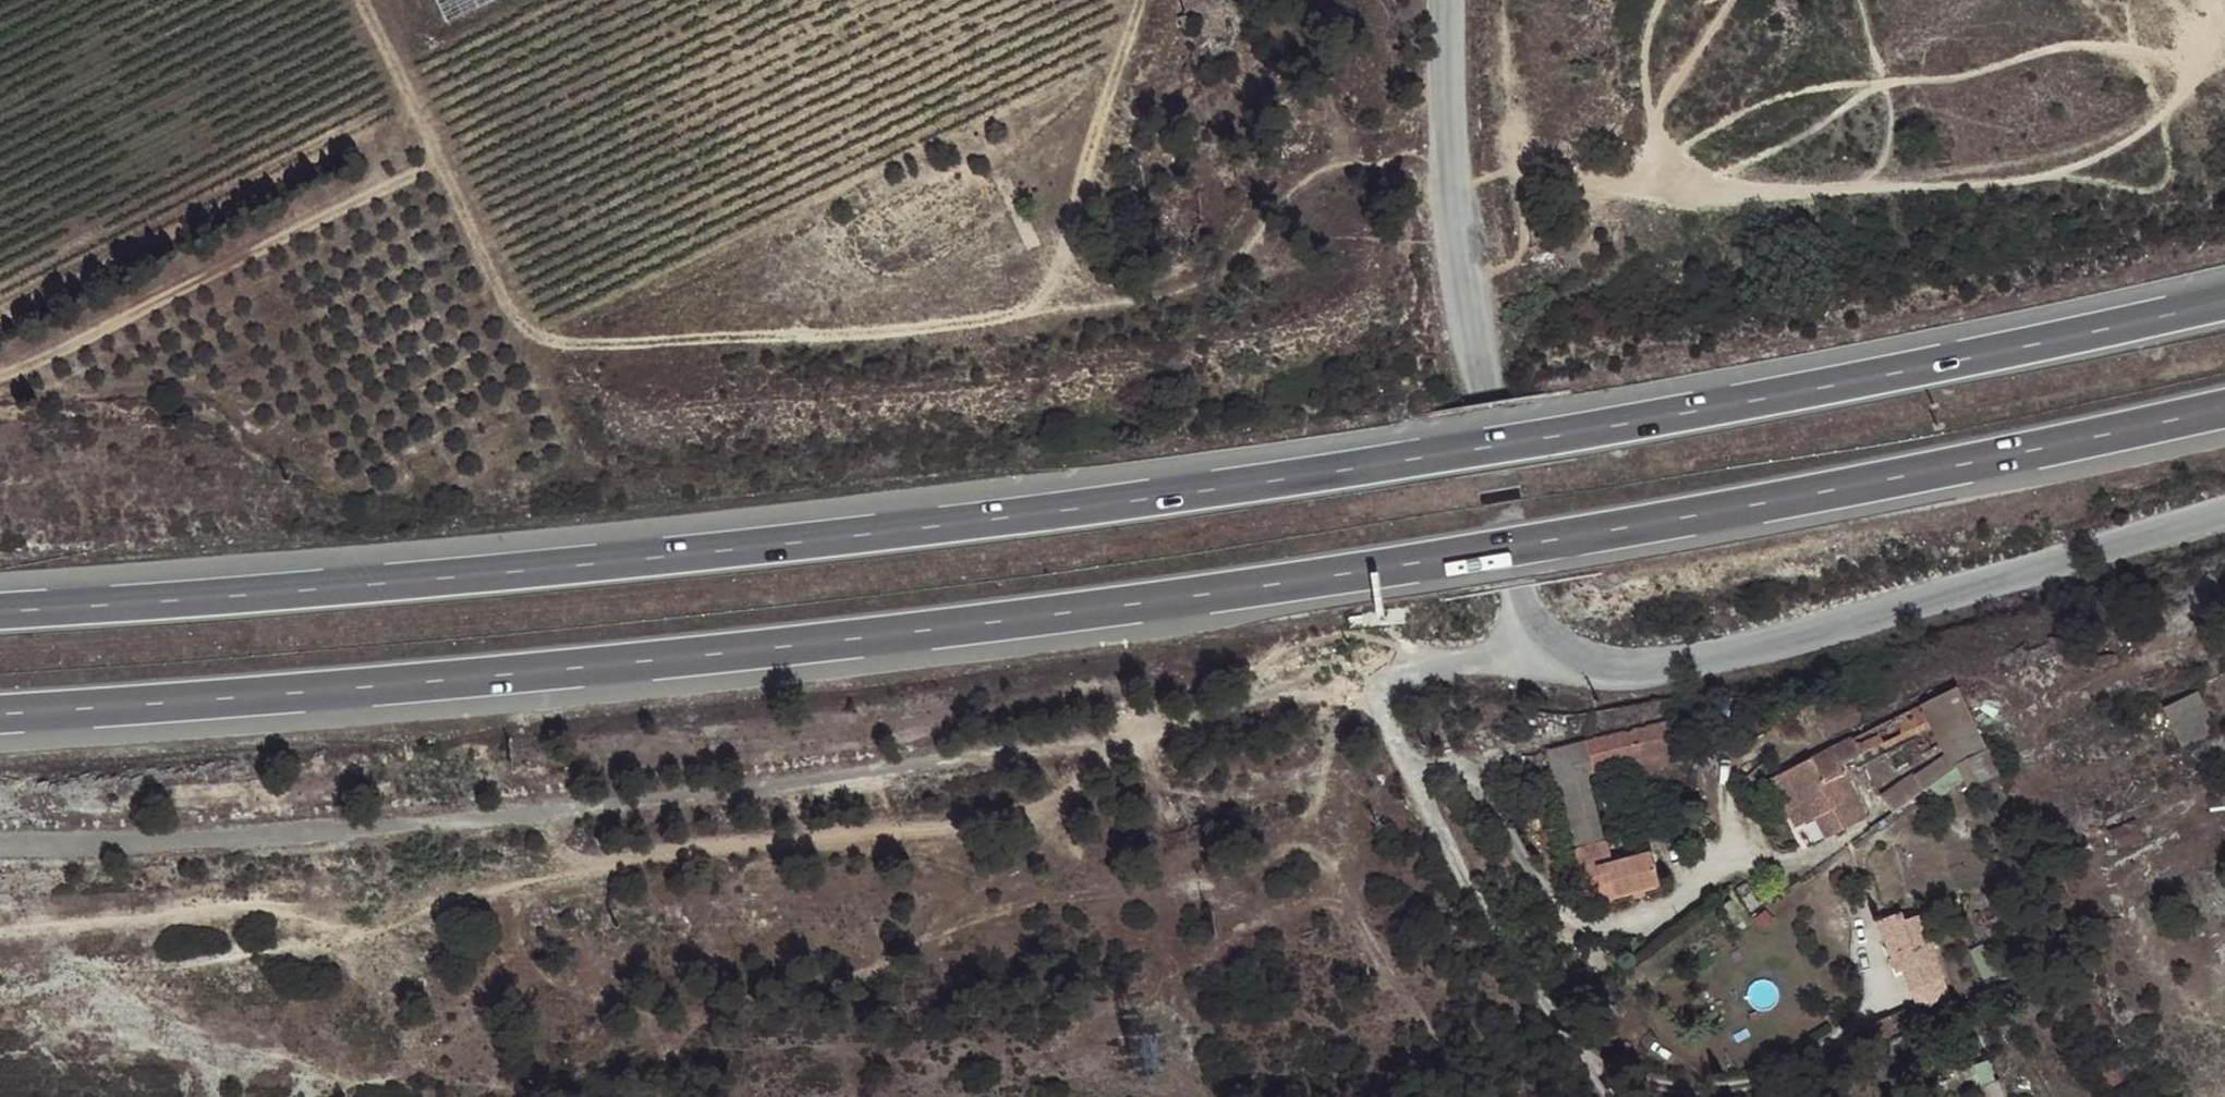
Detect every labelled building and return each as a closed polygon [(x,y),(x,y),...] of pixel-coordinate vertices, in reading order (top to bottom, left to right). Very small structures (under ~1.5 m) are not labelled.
[(447,23),(496,0),(436,0),(447,23)] [(1930,687),(1928,686),(1785,758),(1820,830),(1843,819),(1820,767),(1922,716),(1938,744),(1920,758),(1930,772),(1947,760),(1963,748),(1930,687)] [(2183,746),(2218,731),(2200,690),(2165,705),(2183,746)] [(1689,758),(1680,721),(1586,743),(1595,784),(1689,758)] [(1963,791),(1981,783),(1963,748),(1947,760),(1963,791)] [(1889,802),(1908,789),(1893,770),(1874,785),(1889,802)] [(1860,795),(1874,814),(1889,802),(1874,785),(1860,795)] [(1660,888),(1653,854),(1598,867),(1603,890),(1617,888),(1620,899),(1660,888)] [(1864,944),(1898,929),(1887,904),(1875,909),(1869,897),(1848,908),(1864,944)] [(1923,986),(1898,929),(1864,944),(1871,960),(1879,957),(1898,1001),(1923,986)]
